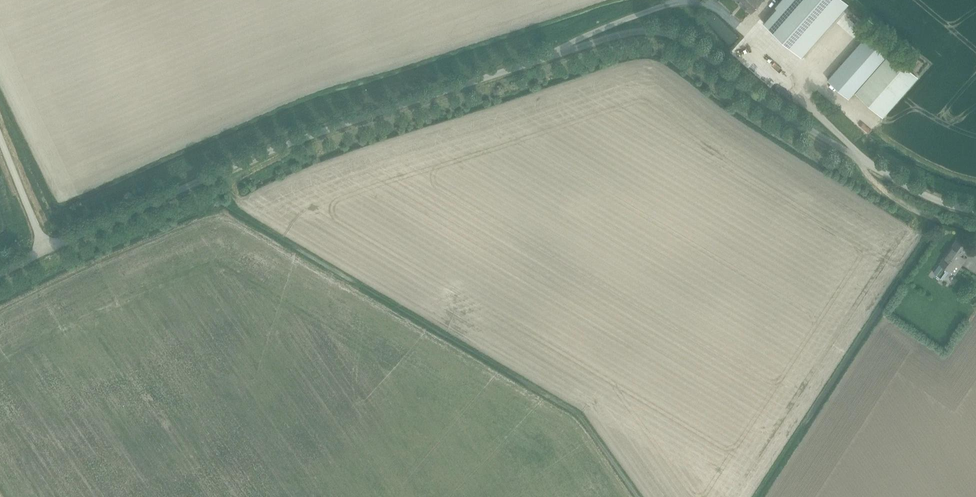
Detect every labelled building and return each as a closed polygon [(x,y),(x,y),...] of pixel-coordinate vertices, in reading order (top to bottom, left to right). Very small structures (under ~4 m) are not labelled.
[(751,10),(760,0),(739,0),(751,10)] [(834,24),(843,13),(829,0),(779,0),(761,20),(803,58),(834,24)] [(867,33),(854,48),(827,79),(848,97),(854,90),(882,115),(916,76),(867,33)] [(957,260),(967,246),(957,239),(941,263),(955,273),(962,264),(957,260)]
